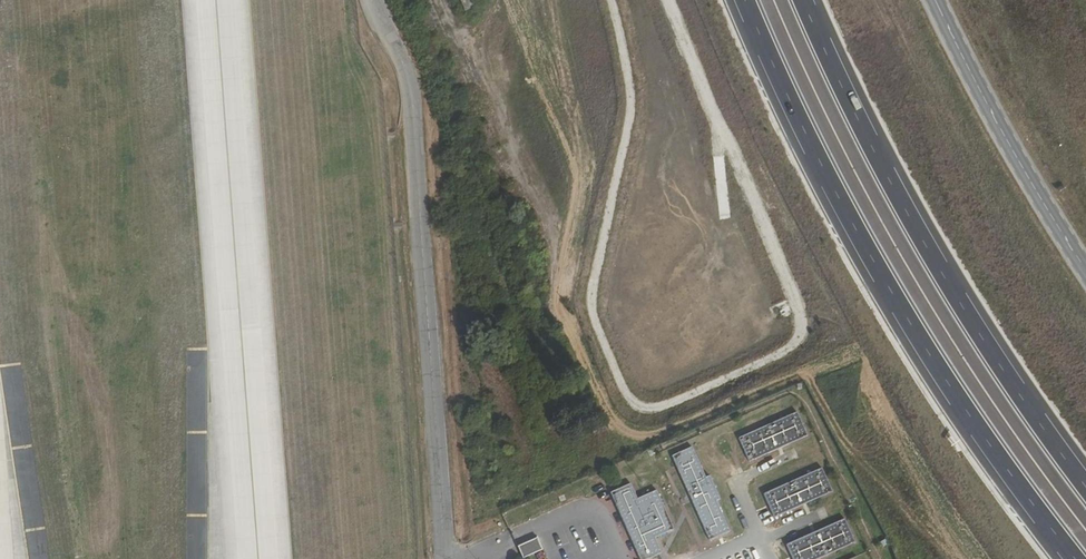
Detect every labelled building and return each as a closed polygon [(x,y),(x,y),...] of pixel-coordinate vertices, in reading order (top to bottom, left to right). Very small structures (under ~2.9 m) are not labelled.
[(473,8),(470,0),(458,0),(463,13),(473,8)] [(748,463),(807,436),(796,412),(737,439),(748,463)] [(718,500),(708,476),(704,478),(690,448),(670,457),(709,541),(728,532),(714,502),(718,500)] [(836,489),(825,465),(764,493),(775,516),(836,489)] [(655,490),(637,499),(630,484),(610,493),(641,558),(650,558),(661,554),(654,538),(674,530),(655,490)] [(845,518),(814,532),(785,545),(791,558),(820,558),(856,542),(845,518)] [(535,532),(514,541),(520,554),(540,545),(535,532)] [(631,558),(638,558),(627,532),(621,535),(631,558)]
